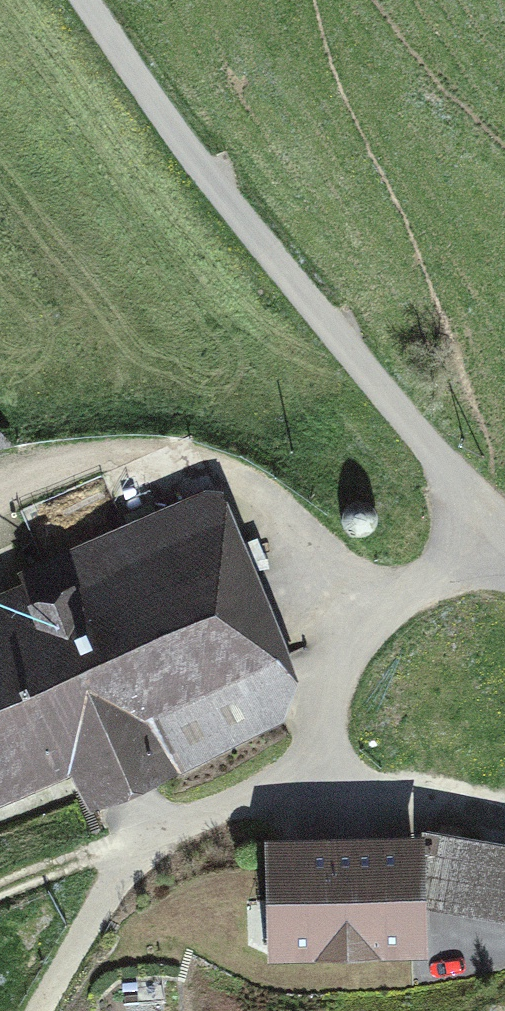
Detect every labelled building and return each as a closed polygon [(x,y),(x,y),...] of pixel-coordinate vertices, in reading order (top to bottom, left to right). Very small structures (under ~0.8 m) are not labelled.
[(280,655),(215,506),(22,591),(33,617),(0,632),(0,778),(63,750),(85,801),(167,765),(145,714),(280,655)] [(504,918),(504,846),(427,834),(416,905),(504,918)] [(283,942),(413,939),(410,839),(281,842),(283,942)]
